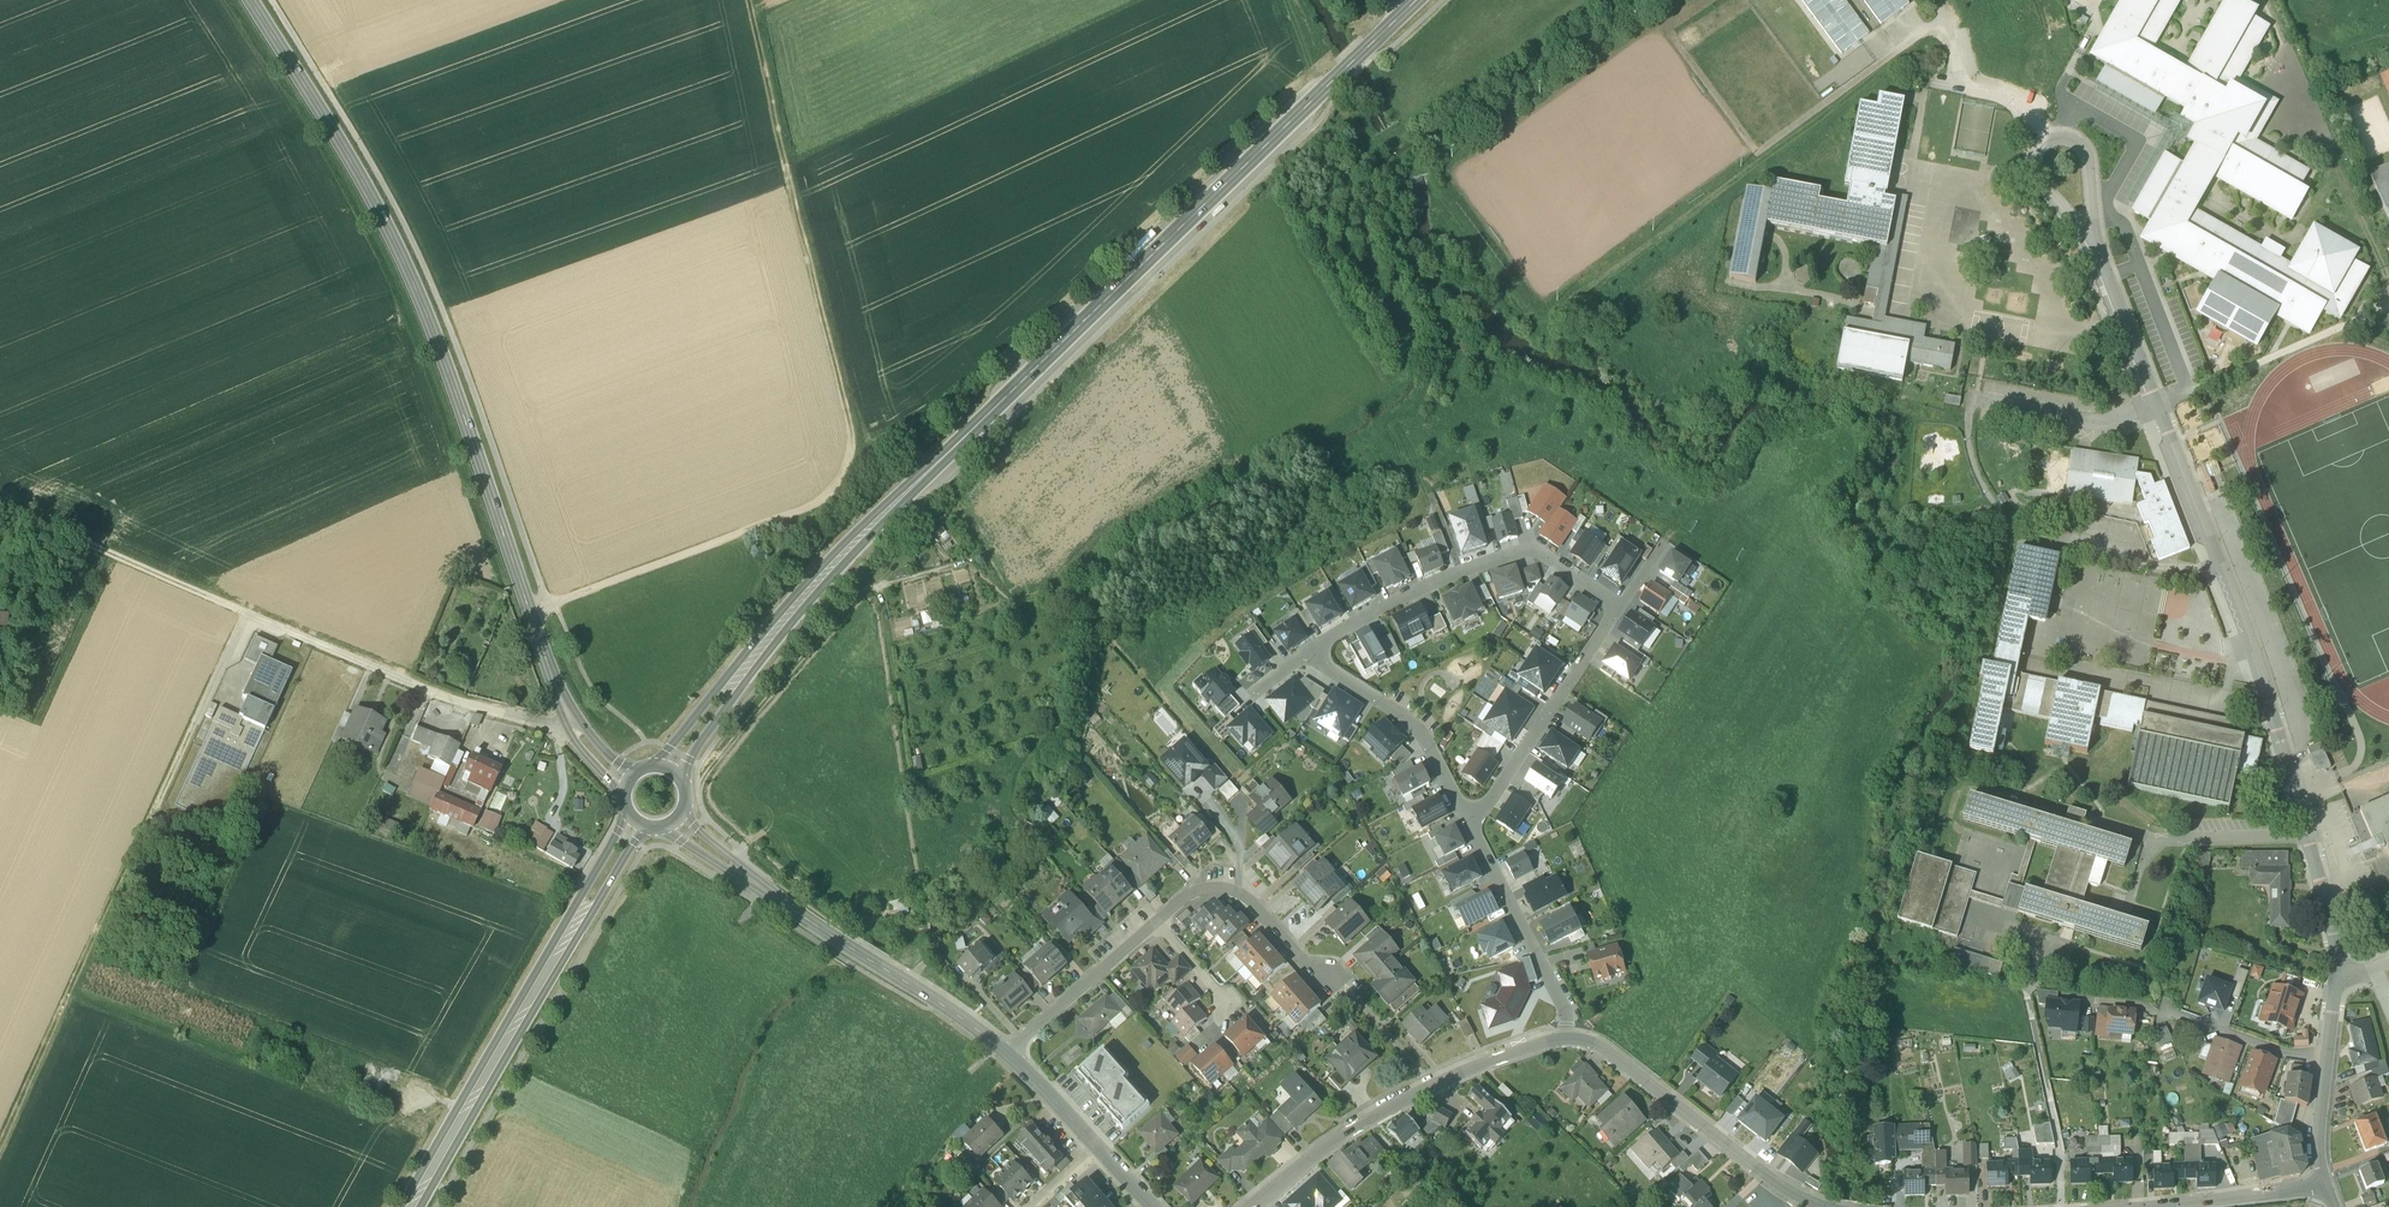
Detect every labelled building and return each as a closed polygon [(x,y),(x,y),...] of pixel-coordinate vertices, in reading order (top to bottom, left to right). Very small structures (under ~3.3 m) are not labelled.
[(1868,32),(1845,0),(1803,0),(1841,52),(1868,32)] [(1881,25),(1909,5),(1905,0),(1863,0),(1881,25)] [(2107,31),(2114,35),(2101,59),(2109,63),(2099,81),(2155,114),(2165,95),(2204,117),(2207,128),(2185,167),(2167,156),(2134,213),(2153,223),(2148,231),(2165,240),(2172,244),(2167,252),(2217,280),(2198,313),(2257,346),(2276,314),(2286,320),(2290,312),(2314,326),(2323,310),(2339,319),(2366,270),(2351,261),(2355,254),(2314,230),(2292,270),(2274,259),(2271,265),(2262,260),(2265,254),(2189,210),(2192,203),(2195,205),(2209,181),(2206,180),(2210,173),(2292,219),(2302,201),(2294,196),(2307,174),(2244,138),(2261,107),(2231,90),(2267,27),(2245,14),(2249,6),(2238,0),(2228,0),(2184,77),(2177,73),(2179,71),(2155,57),(2153,60),(2146,56),(2178,0),(2124,0),(2107,31)] [(1859,104),(1851,150),(1894,157),(1904,101),(1879,96),(1877,107),(1859,104)] [(1894,157),(1851,150),(1845,186),(1851,187),(1847,207),(1819,202),(1821,191),(1774,182),(1769,208),(1766,225),(1767,225),(1874,245),(1887,248),(1897,196),(1887,194),(1894,157)] [(2369,175),(2388,221),(2388,166),(2369,175)] [(1744,203),(1730,278),(1755,283),(1767,225),(1766,225),(1769,208),(1748,204),(1744,203)] [(1874,245),(1866,289),(1879,291),(1887,248),(1874,245)] [(1882,325),(1847,319),(1844,333),(1910,345),(1908,352),(1923,354),(1921,366),(1950,371),(1955,346),(1924,340),(1926,327),(1883,319),(1882,325)] [(1844,333),(1837,370),(1903,382),(1908,352),(1910,345),(1844,333)] [(1961,399),(1946,396),(1944,404),(1960,407),(1961,399)] [(2151,476),(2135,474),(2137,461),(2121,458),(2120,457),(2120,460),(2091,456),(2091,453),(2090,453),(2090,454),(2074,451),(2071,469),(2068,490),(2068,494),(2084,496),(2083,498),(2095,500),(2095,498),(2103,499),(2103,501),(2114,503),(2115,501),(2131,503),(2131,499),(2132,499),(2135,480),(2138,481),(2146,502),(2137,505),(2145,524),(2148,523),(2155,540),(2152,542),(2159,561),(2190,548),(2164,482),(2154,486),(2151,476)] [(1468,502),(1478,499),(1475,486),(1464,488),(1468,502)] [(1530,513),(1548,525),(1558,510),(1565,500),(1546,488),(1530,513)] [(1511,516),(1513,524),(1523,521),(1521,515),(1529,512),(1524,498),(1507,503),(1511,516)] [(1473,513),(1477,523),(1484,520),(1478,502),(1471,505),(1473,513)] [(1548,525),(1541,536),(1559,548),(1571,531),(1576,523),(1558,510),(1548,525)] [(1473,513),(1451,520),(1463,556),(1485,549),(1477,523),(1473,513)] [(1511,516),(1493,521),(1500,544),(1517,538),(1513,524),(1511,516)] [(1580,518),(1571,531),(1577,535),(1585,522),(1580,518)] [(1432,536),(1436,548),(1440,556),(1449,553),(1441,533),(1432,536)] [(1604,547),(1585,535),(1571,556),(1589,568),(1592,565),(1604,547)] [(1609,551),(1606,555),(1612,559),(1622,545),(1623,545),(1625,542),(1618,537),(1609,551)] [(766,556),(777,565),(787,554),(777,545),(766,556)] [(1612,559),(1603,574),(1621,586),(1640,557),(1623,545),(1622,545),(1612,559)] [(1394,549),(1395,550),(1401,562),(1407,559),(1400,546),(1394,549)] [(1609,551),(1604,547),(1592,565),(1597,569),(1606,555),(1609,551)] [(1416,556),(1423,575),(1444,567),(1440,556),(1436,548),(1416,556)] [(1395,550),(1372,562),(1378,573),(1387,590),(1393,587),(1394,589),(1402,585),(1401,582),(1409,578),(1401,562),(1395,550)] [(2042,555),(2018,550),(1992,670),(1982,668),(1979,683),(1983,684),(1969,752),(1993,757),(2003,711),(2006,699),(2011,700),(2014,689),(2034,592),(2051,595),(2053,586),(2036,582),(2042,555)] [(1672,555),(1660,573),(1675,583),(1678,585),(1683,576),(1688,579),(1695,570),(1672,555)] [(1372,561),(1365,564),(1367,566),(1372,577),(1378,573),(1372,562),(1372,561)] [(1367,566),(1358,572),(1360,576),(1361,575),(1369,590),(1377,586),(1372,577),(1367,566)] [(1536,568),(1523,572),(1529,593),(1534,592),(1539,585),(1541,582),(1536,568)] [(1492,577),(1499,600),(1523,592),(1516,570),(1492,577)] [(1360,576),(1340,588),(1353,610),(1374,598),(1369,590),(1361,575),(1360,576)] [(1568,590),(1552,579),(1541,597),(1556,607),(1568,590)] [(1678,585),(1675,583),(1671,588),(1689,600),(1693,594),(1678,585)] [(1334,606),(1340,603),(1330,585),(1324,588),(1327,594),(1334,606)] [(1527,602),(1534,607),(1545,589),(1539,585),(1527,602)] [(1652,585),(1640,602),(1659,615),(1671,597),(1667,595),(1652,585)] [(1485,586),(1472,592),(1478,605),(1491,599),(1485,586)] [(1689,600),(1671,588),(1667,595),(1671,597),(1684,606),(1689,600)] [(1454,597),(1444,601),(1455,623),(1463,619),(1465,622),(1474,618),(1472,614),(1481,610),(1478,605),(1472,592),(1470,589),(1461,594),(1460,592),(1454,596),(1454,597)] [(1316,623),(1320,630),(1341,618),(1334,606),(1327,594),(1306,606),(1308,609),(1316,623)] [(1597,610),(1580,598),(1573,608),(1567,618),(1584,629),(1597,610)] [(1573,608),(1567,604),(1555,621),(1561,626),(1567,618),(1573,608)] [(1420,606),(1394,619),(1405,641),(1430,629),(1431,629),(1427,622),(1420,606)] [(1309,627),(1316,623),(1308,609),(1300,613),(1309,627)] [(1293,622),(1302,634),(1310,629),(1309,627),(1300,613),(1298,611),(1289,616),(1293,622)] [(1640,611),(1636,617),(1651,627),(1655,621),(1640,611)] [(922,613),(924,625),(930,624),(928,612),(922,613)] [(1427,622),(1431,629),(1430,629),(1434,636),(1447,629),(1440,615),(1427,622)] [(1632,615),(1624,626),(1626,627),(1622,634),(1627,637),(1642,647),(1654,629),(1651,627),(1636,617),(1632,615)] [(1275,635),(1288,653),(1306,640),(1302,634),(1293,622),(1275,635)] [(1500,623),(1492,635),(1498,639),(1506,628),(1500,623)] [(1267,644),(1255,626),(1247,631),(1252,637),(1261,648),(1267,644)] [(1357,660),(1365,675),(1388,662),(1377,643),(1371,632),(1364,635),(1366,640),(1350,648),(1357,660)] [(1391,636),(1377,643),(1388,662),(1401,655),(1391,636)] [(283,667),(270,662),(277,647),(255,637),(244,660),(257,665),(242,697),(247,699),(239,718),(219,709),(213,723),(231,731),(229,735),(238,739),(242,730),(239,728),(242,721),(265,731),(292,671),(283,667)] [(1252,637),(1239,647),(1244,655),(1241,657),(1247,664),(1250,662),(1256,670),(1269,660),(1261,648),(1252,637)] [(1642,647),(1627,637),(1623,643),(1634,650),(1638,653),(1642,647)] [(1348,665),(1357,660),(1350,648),(1342,653),(1348,665)] [(1545,648),(1541,654),(1558,665),(1562,659),(1545,648)] [(1629,682),(1640,666),(1629,658),(1615,649),(1604,665),(1615,673),(1629,682)] [(1638,653),(1634,650),(1629,658),(1640,666),(1645,669),(1650,662),(1638,653)] [(1538,652),(1528,666),(1552,682),(1562,668),(1558,665),(1541,654),(1538,652)] [(1615,673),(1604,665),(1600,671),(1612,679),(1615,673)] [(1528,666),(1519,679),(1522,681),(1540,693),(1543,695),(1552,682),(1528,666)] [(1202,678),(1193,687),(1208,703),(1211,699),(1218,707),(1230,696),(1228,692),(1231,689),(1228,686),(1229,685),(1229,683),(1225,679),(1223,679),(1216,672),(1206,682),(1202,678)] [(1506,691),(1518,698),(1523,690),(1518,687),(1504,678),(1499,686),(1506,691)] [(1293,713),(1308,702),(1311,700),(1300,684),(1296,680),(1268,701),(1276,712),(1284,723),(1294,716),(1293,713)] [(1305,680),(1300,684),(1311,700),(1308,702),(1313,709),(1323,694),(1324,692),(1305,680)] [(1522,681),(1518,687),(1523,690),(1536,699),(1540,693),(1522,681)] [(2143,717),(2014,689),(2011,700),(2006,699),(2003,711),(2050,721),(2045,744),(2087,753),(2095,719),(2101,720),(2100,727),(2132,734),(2134,727),(2140,729),(2143,717)] [(1320,714),(1315,721),(1342,738),(1351,724),(1362,707),(1346,698),(1344,698),(1339,695),(1339,693),(1335,690),(1330,699),(1320,714)] [(1506,691),(1495,708),(1523,727),(1535,710),(1518,698),(1506,691)] [(1323,694),(1313,709),(1320,714),(1330,699),(1323,694)] [(1230,696),(1218,707),(1216,708),(1225,719),(1229,716),(1240,706),(1230,696)] [(217,706),(210,703),(204,716),(211,719),(217,706)] [(1568,720),(1564,725),(1576,734),(1589,742),(1601,724),(1592,718),(1576,707),(1572,713),(1570,711),(1566,718),(1568,720)] [(1495,708),(1484,725),(1496,733),(1512,744),(1523,727),(1495,708)] [(385,722),(357,709),(348,729),(343,740),(372,752),(385,722)] [(1236,723),(1228,729),(1231,732),(1243,745),(1249,740),(1256,748),(1271,734),(1250,710),(1236,723)] [(1596,712),(1592,718),(1601,724),(1604,726),(1608,720),(1596,712)] [(473,714),(469,724),(477,727),(482,716),(473,714)] [(1225,719),(1213,730),(1222,740),(1231,732),(1228,729),(1236,723),(1229,716),(1225,719)] [(2244,738),(2143,717),(2140,729),(2127,788),(2229,810),(2236,774),(2244,738)] [(221,825),(253,756),(265,731),(242,721),(239,728),(242,730),(238,739),(229,735),(231,731),(213,723),(207,736),(175,804),(221,825)] [(1486,735),(1492,739),(1496,733),(1484,725),(1478,721),(1474,727),(1486,735)] [(1372,732),(1365,741),(1373,748),(1374,747),(1388,760),(1389,758),(1401,745),(1405,741),(1400,736),(1398,736),(1394,733),(1394,731),(1385,722),(1374,734),(1372,732)] [(1351,724),(1342,738),(1349,743),(1358,729),(1351,724)] [(339,725),(332,740),(341,745),(343,740),(348,729),(339,725)] [(1576,734),(1564,725),(1560,731),(1572,740),(1576,734)] [(449,767),(459,745),(436,734),(416,726),(410,740),(430,748),(427,757),(449,767)] [(1572,740),(1560,731),(1556,737),(1574,749),(1578,743),(1572,740)] [(1177,734),(1167,744),(1172,749),(1182,739),(1177,734)] [(1492,739),(1486,735),(1478,747),(1495,759),(1503,747),(1492,739)] [(1574,749),(1556,737),(1552,735),(1540,753),(1553,761),(1565,769),(1567,771),(1579,753),(1574,749)] [(2244,738),(2236,774),(2255,778),(2262,742),(2244,738)] [(2320,743),(2307,749),(2310,756),(2324,750),(2320,743)] [(1411,755),(1401,745),(1389,758),(1400,768),(1411,755)] [(1205,769),(1185,746),(1165,763),(1185,786),(1201,772),(1205,769)] [(485,763),(478,758),(481,753),(476,750),(466,771),(477,776),(473,785),(483,790),(488,793),(499,770),(485,763)] [(2324,750),(2310,756),(2315,766),(2321,763),(2324,770),(2331,767),(2324,750)] [(1498,765),(1479,752),(1463,775),(1482,787),(1498,765)] [(921,758),(911,759),(913,772),(923,770),(921,758)] [(1565,769),(1553,761),(1549,767),(1562,775),(1565,769)] [(1212,762),(1205,769),(1201,772),(1215,788),(1226,778),(1212,762)] [(1392,772),(1397,782),(1415,773),(1409,763),(1392,772)] [(438,792),(444,778),(421,768),(415,783),(438,792)] [(1552,801),(1562,785),(1556,781),(1537,768),(1527,784),(1544,796),(1552,801)] [(1423,788),(1430,784),(1422,769),(1415,773),(1397,782),(1394,783),(1402,799),(1411,794),(1423,788)] [(1142,778),(1151,788),(1158,782),(1149,772),(1142,778)] [(1560,775),(1556,781),(1562,785),(1568,789),(1572,783),(1560,775)] [(1253,781),(1242,791),(1252,801),(1251,800),(1262,791),(1253,781)] [(1234,798),(1239,793),(1230,782),(1224,787),(1234,798)] [(1262,791),(1251,800),(1252,801),(1260,810),(1249,819),(1263,835),(1275,825),(1270,818),(1289,801),(1276,787),(1276,785),(1274,782),(1270,782),(1267,784),(1267,786),(1262,791)] [(1521,792),(1538,803),(1544,796),(1527,784),(1521,792)] [(1228,802),(1234,798),(1224,787),(1219,792),(1228,802)] [(1427,794),(1423,788),(1411,794),(1414,801),(1422,797),(1427,794)] [(483,804),(488,793),(483,790),(477,801),(483,804)] [(1538,803),(1521,792),(1516,800),(1530,810),(1534,812),(1539,805),(1538,803)] [(479,810),(438,793),(429,810),(459,823),(470,828),(472,828),(479,810)] [(1426,804),(1422,797),(1403,806),(1407,814),(1426,804)] [(1448,816),(1438,797),(1411,812),(1420,830),(1448,816)] [(2064,825),(1970,797),(1963,820),(2029,840),(2036,842),(2057,848),(2096,860),(2124,869),(2131,846),(2081,831),(2064,825)] [(1516,800),(1514,799),(1497,823),(1514,834),(1530,810),(1516,800)] [(2361,811),(2376,847),(2385,844),(2388,853),(2388,799),(2361,811)] [(1051,824),(1058,818),(1050,807),(1043,813),(1051,824)] [(2069,809),(2064,825),(2081,831),(2086,814),(2069,809)] [(502,817),(485,811),(479,829),(495,835),(502,817)] [(1203,828),(1193,817),(1189,816),(1186,819),(1186,823),(1188,825),(1183,831),(1198,849),(1199,849),(1211,838),(1203,828)] [(383,817),(379,828),(400,837),(404,826),(383,817)] [(1062,819),(1053,826),(1060,835),(1068,828),(1062,819)] [(536,822),(532,830),(536,832),(529,844),(542,851),(553,831),(536,822)] [(470,828),(459,823),(455,832),(467,837),(470,828)] [(1222,835),(1209,823),(1203,828),(1211,838),(1214,841),(1222,835)] [(1522,823),(1516,832),(1524,837),(1530,828),(1522,823)] [(1444,834),(1441,828),(1429,834),(1432,841),(1436,839),(1444,834)] [(1465,848),(1455,829),(1444,834),(1436,839),(1446,858),(1455,853),(1465,848)] [(1198,849),(1183,831),(1170,842),(1180,852),(1186,859),(1198,849)] [(1266,854),(1283,874),(1295,864),(1310,851),(1312,849),(1304,839),(1302,839),(1296,832),(1292,831),(1279,843),(1266,854)] [(577,852),(566,845),(567,842),(558,836),(553,844),(558,847),(551,858),(573,869),(579,858),(574,855),(577,852)] [(1147,837),(1136,846),(1138,849),(1123,861),(1135,874),(1129,879),(1135,886),(1141,881),(1144,884),(1145,883),(1168,863),(1169,862),(1163,855),(1147,837)] [(1279,843),(1273,837),(1261,848),(1266,854),(1279,843)] [(2021,889),(2036,842),(2029,840),(2017,877),(2011,875),(2008,885),(2021,889)] [(2081,908),(2096,860),(2057,848),(2043,896),(2021,889),(2008,885),(2003,901),(2001,909),(2141,952),(2148,928),(2081,908)] [(1179,863),(1168,851),(1163,855),(1169,862),(1168,863),(1172,868),(1179,863)] [(1310,851),(1295,864),(1300,869),(1315,857),(1310,851)] [(1186,859),(1180,852),(1174,857),(1185,869),(1190,864),(1186,859)] [(1458,859),(1455,853),(1446,858),(1436,863),(1439,869),(1458,859)] [(2211,853),(2201,853),(2194,876),(2199,878),(2202,873),(2205,875),(2209,868),(2210,861),(2211,853)] [(2288,854),(2242,853),(2242,869),(2249,868),(2259,868),(2259,880),(2272,882),(2272,916),(2271,916),(2271,928),(2288,928),(2289,892),(2290,892),(2290,882),(2289,882),(2289,868),(2288,868),(2288,854)] [(1525,854),(1506,864),(1515,881),(1534,871),(1525,854)] [(1957,938),(1969,899),(1971,892),(1976,874),(1952,867),(1952,866),(1917,856),(1897,920),(1932,931),(1932,930),(1957,938)] [(1113,861),(1125,874),(1128,871),(1117,858),(1113,861)] [(1461,866),(1458,859),(1449,864),(1439,869),(1442,876),(1445,875),(1461,866)] [(1314,860),(1302,871),(1306,877),(1319,866),(1314,860)] [(1112,870),(1119,879),(1125,874),(1113,861),(1107,866),(1112,871),(1112,870)] [(1481,879),(1471,861),(1461,866),(1445,875),(1454,893),(1481,879)] [(1306,877),(1295,887),(1306,900),(1330,878),(1333,876),(1322,863),(1319,866),(1306,877)] [(1112,871),(1107,875),(1107,878),(1108,878),(1101,884),(1119,904),(1132,893),(1119,879),(1112,870),(1112,871)] [(1330,878),(1306,900),(1317,912),(1331,900),(1341,891),(1341,890),(1330,878)] [(1528,896),(1523,899),(1528,908),(1531,907),(1534,914),(1566,898),(1556,878),(1546,884),(1539,888),(1540,890),(1528,896)] [(1523,887),(1528,896),(1540,890),(1539,888),(1546,884),(1542,878),(1523,887)] [(1101,884),(1098,880),(1085,891),(1098,906),(1107,915),(1107,914),(1119,904),(1101,884)] [(1141,881),(1135,886),(1140,891),(1146,885),(1145,883),(1144,884),(1141,881)] [(1146,885),(1140,891),(1150,902),(1156,897),(1146,885)] [(1346,886),(1341,890),(1341,891),(1331,900),(1335,905),(1351,891),(1346,886)] [(1457,908),(1476,898),(1473,891),(1451,902),(1455,909),(1457,908)] [(1476,898),(1457,908),(1468,929),(1499,913),(1488,892),(1476,898)] [(1969,899),(2001,909),(2003,901),(1971,892),(1969,899)] [(1087,915),(1069,895),(1045,916),(1067,941),(1085,925),(1081,921),(1087,915)] [(1338,913),(1326,923),(1327,924),(1329,923),(1335,929),(1333,931),(1344,944),(1368,923),(1367,922),(1363,926),(1353,915),(1358,911),(1350,902),(1338,913)] [(1197,920),(1193,923),(1202,933),(1206,930),(1206,929),(1225,912),(1216,903),(1207,910),(1197,920)] [(1203,905),(1192,914),(1197,920),(1207,910),(1203,905)] [(1551,915),(1554,921),(1569,912),(1572,911),(1569,905),(1551,915)] [(1107,915),(1098,906),(1093,910),(1103,922),(1110,917),(1107,914),(1107,915)] [(1333,908),(1321,918),(1326,923),(1338,913),(1333,908)] [(1187,909),(1176,919),(1181,924),(1192,914),(1187,909)] [(1228,909),(1225,912),(1206,930),(1214,939),(1218,936),(1237,919),(1237,918),(1228,909)] [(1103,922),(1093,910),(1087,915),(1081,921),(1085,925),(1092,933),(1103,922)] [(1554,921),(1541,927),(1552,947),(1580,932),(1569,912),(1554,921)] [(1192,914),(1181,924),(1186,929),(1193,923),(1197,920),(1192,914)] [(1240,915),(1237,918),(1237,919),(1218,936),(1226,945),(1231,941),(1242,932),(1249,925),(1240,915)] [(1515,948),(1503,926),(1478,939),(1490,961),(1515,948)] [(1378,927),(1366,937),(1371,943),(1381,934),(1382,935),(1384,933),(1378,927)] [(1242,932),(1231,941),(1236,946),(1247,937),(1242,932)] [(1371,943),(1365,948),(1360,952),(1359,954),(1359,956),(1359,959),(1360,961),(1374,977),(1376,978),(1381,978),(1382,986),(1378,990),(1389,1003),(1413,981),(1395,959),(1391,962),(1383,954),(1392,947),(1382,935),(1381,934),(1371,943)] [(1268,946),(1259,936),(1252,942),(1241,952),(1236,956),(1245,966),(1268,946)] [(1247,937),(1236,946),(1241,952),(1252,942),(1247,937)] [(1071,959),(1060,946),(1054,951),(1065,964),(1071,959)] [(1268,946),(1245,966),(1253,975),(1276,955),(1268,946)] [(1051,947),(1038,958),(1054,975),(1066,964),(1065,964),(1054,951),(1051,947)] [(1617,947),(1588,956),(1596,980),(1603,978),(1604,980),(1608,981),(1611,980),(1614,977),(1612,971),(1622,968),(1623,972),(1624,972),(1617,947)] [(979,948),(959,966),(972,981),(984,971),(992,963),(979,948)] [(1950,965),(2001,975),(2004,959),(1953,949),(1950,965)] [(1168,967),(1153,950),(1131,969),(1138,977),(1149,977),(1152,981),(1151,983),(1156,988),(1171,975),(1172,975),(1168,970),(1169,967),(1168,967)] [(1276,955),(1253,975),(1262,985),(1278,972),(1285,965),(1276,955)] [(1180,956),(1168,967),(1169,967),(1168,970),(1172,975),(1171,975),(1177,982),(1191,970),(1180,956)] [(1038,958),(1026,968),(1029,972),(1040,984),(1041,986),(1054,975),(1038,958)] [(1529,959),(1519,962),(1521,968),(1527,985),(1528,985),(1537,982),(1529,959)] [(992,963),(984,971),(988,976),(1001,965),(996,960),(992,963)] [(1497,1001),(1481,1007),(1489,1031),(1514,1022),(1530,991),(1528,985),(1527,985),(1521,968),(1498,974),(1502,989),(1497,1001)] [(2238,969),(2231,989),(2228,997),(2238,1000),(2248,973),(2238,969)] [(1040,984),(1029,972),(1024,977),(1033,988),(1034,989),(1040,984)] [(1282,977),(1278,972),(1267,981),(1272,986),(1282,977)] [(2300,978),(2284,973),(2279,990),(2295,995),(2300,978)] [(1024,977),(1022,975),(1016,980),(1027,992),(1033,988),(1024,977)] [(1303,986),(1294,976),(1287,982),(1276,992),(1272,996),(1280,1006),(1303,986)] [(1014,977),(1004,986),(1003,985),(1001,987),(1004,990),(998,995),(996,993),(995,994),(1012,1012),(1025,1001),(1023,999),(1029,994),(1027,992),(1016,980),(1014,977)] [(1287,982),(1282,977),(1272,986),(1276,992),(1287,982)] [(2198,1005),(2222,1013),(2228,997),(2231,989),(2207,980),(2198,1005)] [(1176,993),(1165,1002),(1178,1017),(1194,1003),(1194,1004),(1200,998),(1187,983),(1176,993)] [(1312,995),(1303,986),(1280,1006),(1289,1015),(1312,995)] [(1172,987),(1161,997),(1165,1002),(1176,993),(1172,987)] [(2279,990),(2274,988),(2264,1021),(2281,1026),(2283,1029),(2287,1030),(2290,1029),(2297,1007),(2298,1007),(2302,996),(2298,995),(2298,996),(2295,995),(2279,990)] [(2058,993),(2036,991),(2039,1005),(2047,1006),(2047,1002),(2057,1002),(2058,993)] [(1127,1006),(1115,993),(1108,999),(1120,1013),(1127,1006)] [(1312,995),(1289,1015),(1298,1025),(1306,1018),(1317,1008),(1320,1005),(1312,995)] [(1106,997),(1080,1020),(1093,1035),(1120,1013),(1108,999),(1106,997)] [(2057,1002),(2047,1002),(2047,1006),(2046,1015),(2051,1016),(2050,1028),(2063,1029),(2066,1027),(2075,1028),(2074,1031),(2076,1031),(2076,1027),(2079,1024),(2079,1020),(2077,1017),(2078,1005),(2057,1002)] [(1194,1003),(1178,1017),(1172,1022),(1185,1037),(1196,1028),(1207,1018),(1194,1004),(1194,1003)] [(1435,1004),(1426,1013),(1439,1028),(1449,1019),(1435,1004)] [(1426,1013),(1421,1007),(1402,1024),(1420,1044),(1439,1028),(1426,1013)] [(1311,1023),(1322,1014),(1317,1008),(1306,1018),(1311,1023)] [(2135,1013),(2112,1010),(2109,1012),(2109,1018),(2107,1033),(2108,1033),(2122,1035),(2122,1042),(2131,1043),(2131,1036),(2132,1036),(2133,1032),(2134,1032),(2136,1030),(2137,1026),(2135,1023),(2134,1023),(2135,1013)] [(1322,1014),(1311,1023),(1316,1028),(1326,1019),(1322,1014)] [(2109,1018),(2098,1016),(2096,1036),(2108,1037),(2108,1033),(2107,1033),(2109,1018)] [(1265,1038),(1247,1018),(1236,1027),(1254,1047),(1265,1038)] [(1474,1034),(1466,1019),(1458,1023),(1466,1039),(1474,1034)] [(2368,1023),(2350,1027),(2356,1051),(2350,1052),(2353,1068),(2364,1065),(2374,1063),(2369,1041),(2372,1041),(2368,1023)] [(1254,1047),(1236,1027),(1225,1037),(1233,1046),(1243,1057),(1254,1047)] [(1196,1028),(1185,1037),(1190,1042),(1200,1033),(1196,1028)] [(1276,1039),(1266,1028),(1261,1032),(1270,1043),(1276,1039)] [(2294,1047),(2309,1047),(2308,1029),(2302,1029),(2302,1036),(2294,1036),(2294,1047)] [(1355,1034),(1333,1054),(1341,1063),(1335,1068),(1338,1071),(1349,1083),(1350,1082),(1349,1081),(1376,1057),(1355,1034)] [(2239,1048),(2216,1040),(2204,1074),(2227,1082),(2239,1048)] [(1718,1056),(1704,1045),(1692,1060),(1693,1060),(1695,1058),(1708,1068),(1713,1061),(1714,1062),(1718,1056)] [(1067,1053),(1060,1058),(1067,1066),(1073,1062),(1074,1062),(1084,1054),(1078,1046),(1067,1053)] [(1188,1046),(1176,1056),(1185,1065),(1196,1055),(1188,1046)] [(1223,1055),(1215,1046),(1204,1056),(1222,1076),(1233,1066),(1223,1055)] [(1243,1057),(1233,1046),(1228,1051),(1238,1062),(1243,1057)] [(1077,1072),(1102,1100),(1125,1079),(1128,1076),(1104,1049),(1077,1072)] [(1238,1062),(1228,1051),(1223,1055),(1233,1066),(1238,1062)] [(2275,1062),(2253,1053),(2240,1087),(2254,1092),(2255,1090),(2264,1093),(2275,1062)] [(1222,1076),(1204,1056),(1193,1065),(1211,1085),(1222,1076)] [(1580,1060),(1570,1070),(1575,1076),(1585,1066),(1580,1060)] [(1714,1062),(1713,1061),(1708,1068),(1698,1081),(1698,1082),(1700,1080),(1713,1090),(1714,1094),(1718,1097),(1722,1097),(1738,1076),(1726,1067),(1724,1070),(1714,1062)] [(2374,1063),(2364,1065),(2366,1074),(2372,1071),(2379,1069),(2379,1068),(2377,1062),(2374,1063)] [(1575,1076),(1561,1089),(1569,1097),(1575,1092),(1590,1107),(1597,1100),(1607,1091),(1591,1075),(1592,1074),(1585,1066),(1575,1076)] [(2303,1067),(2292,1066),(2290,1076),(2302,1078),(2303,1067)] [(2379,1069),(2372,1071),(2375,1080),(2376,1080),(2382,1077),(2388,1075),(2386,1066),(2379,1068),(2379,1069)] [(1349,1083),(1338,1071),(1329,1079),(1340,1091),(1349,1083)] [(1322,1105),(1295,1075),(1284,1084),(1295,1097),(1279,1112),(1282,1116),(1293,1128),(1295,1130),(1304,1122),(1303,1121),(1322,1105)] [(2290,1076),(2289,1076),(2285,1102),(2297,1105),(2298,1105),(2306,1107),(2310,1079),(2302,1078),(2290,1076)] [(2382,1077),(2376,1080),(2379,1089),(2386,1087),(2382,1077)] [(1149,1105),(1125,1079),(1102,1100),(1099,1103),(1122,1129),(1149,1105)] [(2375,1080),(2351,1089),(2353,1094),(2352,1094),(2355,1101),(2356,1101),(2358,1107),(2382,1098),(2376,1080),(2375,1080)] [(1513,1093),(1503,1084),(1498,1089),(1508,1098),(1513,1093)] [(1480,1112),(1471,1121),(1474,1124),(1466,1132),(1463,1130),(1482,1149),(1491,1140),(1496,1145),(1504,1135),(1515,1123),(1511,1118),(1512,1117),(1495,1102),(1478,1086),(1469,1095),(1486,1112),(1483,1115),(1480,1112)] [(1607,1091),(1597,1100),(1602,1105),(1612,1096),(1608,1091),(1607,1091)] [(1624,1097),(1598,1119),(1605,1128),(1602,1131),(1615,1146),(1624,1138),(1624,1139),(1645,1121),(1644,1120),(1631,1132),(1625,1125),(1638,1114),(1624,1097)] [(1736,1098),(1725,1112),(1732,1117),(1742,1103),(1736,1098)] [(1752,1133),(1770,1110),(1756,1099),(1738,1122),(1752,1133)] [(2285,1102),(2280,1100),(2274,1124),(2287,1132),(2289,1133),(2297,1105),(2285,1102)] [(1453,1114),(1434,1104),(1426,1118),(1428,1118),(1442,1126),(1445,1128),(1453,1114)] [(1770,1110),(1752,1133),(1765,1143),(1783,1120),(1770,1110)] [(1161,1116),(1140,1134),(1156,1153),(1164,1147),(1177,1136),(1161,1116)] [(1293,1128),(1282,1116),(1273,1125),(1283,1136),(1293,1128)] [(1396,1122),(1387,1129),(1403,1147),(1421,1132),(1417,1128),(1407,1116),(1398,1124),(1396,1122)] [(2386,1145),(2375,1116),(2354,1124),(2365,1153),(2375,1149),(2384,1146),(2383,1146),(2386,1145)] [(971,1133),(963,1142),(963,1143),(979,1159),(1003,1136),(987,1118),(971,1133)] [(1428,1118),(1417,1128),(1421,1132),(1426,1139),(1442,1126),(1428,1118)] [(1031,1120),(1021,1130),(1025,1135),(1026,1135),(1034,1128),(1036,1126),(1031,1120)] [(1786,1144),(1792,1148),(1798,1141),(1799,1142),(1810,1126),(1804,1122),(1793,1137),(1792,1137),(1786,1144)] [(2232,1123),(2217,1128),(2219,1136),(2234,1132),(2232,1123)] [(2050,1124),(2033,1128),(2037,1145),(2054,1144),(2050,1124)] [(1266,1128),(1259,1135),(1250,1125),(1247,1128),(1246,1127),(1243,1129),(1244,1130),(1239,1135),(1249,1146),(1242,1152),(1242,1151),(1236,1156),(1232,1159),(1238,1165),(1238,1166),(1244,1172),(1264,1155),(1265,1157),(1280,1144),(1278,1141),(1278,1142),(1267,1130),(1266,1128)] [(1283,1136),(1273,1125),(1267,1130),(1278,1142),(1278,1141),(1283,1137),(1283,1136)] [(1922,1126),(1894,1127),(1895,1151),(1923,1150),(1922,1126)] [(966,1127),(955,1139),(961,1145),(963,1143),(963,1142),(971,1133),(966,1127)] [(1894,1127),(1874,1128),(1874,1138),(1869,1138),(1869,1151),(1870,1151),(1870,1163),(1876,1162),(1876,1166),(1891,1165),(1891,1157),(1895,1157),(1895,1151),(1894,1127)] [(1063,1159),(1051,1146),(1052,1145),(1048,1140),(1047,1141),(1034,1128),(1026,1135),(1025,1135),(1020,1139),(1021,1140),(1019,1142),(1024,1147),(1022,1149),(1042,1170),(1043,1168),(1048,1173),(1050,1172),(1051,1172),(1056,1168),(1055,1167),(1063,1159)] [(1656,1130),(1632,1151),(1646,1167),(1655,1159),(1665,1169),(1671,1164),(1679,1157),(1679,1156),(1656,1130)] [(2213,1131),(2200,1131),(2201,1145),(2219,1145),(2213,1131)] [(2287,1132),(2250,1141),(2260,1183),(2301,1175),(2305,1168),(2298,1138),(2289,1133),(2287,1132)] [(2184,1146),(2179,1134),(2170,1134),(2170,1146),(2184,1146)] [(2198,1146),(2198,1134),(2185,1134),(2179,1134),(2184,1146),(2198,1146)] [(2086,1137),(2087,1148),(2101,1148),(2099,1137),(2086,1137)] [(2109,1137),(2099,1137),(2101,1148),(2110,1148),(2109,1137)] [(2118,1137),(2109,1137),(2110,1148),(2118,1147),(2118,1137)] [(1359,1145),(1342,1160),(1340,1157),(1330,1166),(1351,1191),(1361,1182),(1354,1174),(1371,1159),(1373,1162),(1384,1153),(1372,1139),(1362,1148),(1359,1145)] [(2016,1139),(2004,1139),(2004,1151),(2012,1150),(2018,1150),(2016,1139)] [(1792,1148),(1784,1158),(1804,1173),(1810,1164),(1806,1161),(1813,1153),(1799,1142),(1798,1141),(1792,1148)] [(1975,1146),(1965,1146),(1965,1166),(1977,1166),(1976,1151),(1975,1146)] [(1988,1146),(1980,1146),(1980,1159),(1989,1159),(1988,1146)] [(1164,1147),(1156,1153),(1147,1160),(1152,1166),(1168,1152),(1164,1147)] [(2092,1160),(2101,1160),(2101,1148),(2087,1148),(2087,1162),(2092,1162),(2092,1160)] [(2101,1148),(2101,1160),(2110,1160),(2110,1148),(2101,1148)] [(2024,1150),(2024,1162),(2027,1162),(2027,1164),(2028,1164),(2033,1164),(2032,1150),(2024,1150)] [(1232,1151),(1218,1164),(1228,1174),(1238,1166),(1238,1165),(1232,1159),(1236,1156),(1232,1151)] [(1689,1159),(1683,1164),(1689,1170),(1692,1166),(1697,1172),(1709,1162),(1698,1151),(1689,1159)] [(1679,1157),(1671,1164),(1676,1170),(1683,1164),(1689,1159),(1683,1152),(1679,1156),(1679,1157)] [(2154,1152),(2143,1152),(2143,1168),(2153,1168),(2153,1167),(2154,1167),(2154,1152)] [(1923,1153),(1923,1174),(1927,1174),(1927,1172),(1930,1172),(1929,1160),(1935,1160),(1935,1153),(1923,1153)] [(1063,1159),(1055,1167),(1056,1168),(1060,1172),(1070,1163),(1066,1157),(1063,1159)] [(1029,1169),(1019,1159),(1014,1164),(1024,1174),(1029,1169)] [(2087,1162),(2071,1163),(2071,1184),(2090,1184),(2090,1175),(2101,1174),(2102,1174),(2101,1160),(2092,1160),(2092,1162),(2087,1162)] [(2132,1161),(2110,1162),(2110,1160),(2101,1160),(2102,1174),(2113,1174),(2114,1183),(2132,1183),(2132,1161)] [(2193,1165),(2184,1165),(2185,1179),(2196,1179),(2197,1188),(2215,1188),(2215,1166),(2199,1167),(2199,1161),(2193,1162),(2193,1165)] [(1219,1180),(1201,1162),(1203,1164),(1193,1174),(1190,1172),(1175,1187),(1192,1205),(1219,1180)] [(2012,1162),(2009,1163),(2009,1164),(1988,1165),(1988,1187),(2007,1186),(2007,1177),(2019,1176),(2018,1162),(2012,1162)] [(2033,1164),(2028,1164),(2027,1164),(2027,1162),(2024,1162),(2018,1162),(2019,1176),(2030,1176),(2031,1185),(2050,1185),(2049,1163),(2033,1164)] [(1014,1164),(1013,1164),(1004,1173),(1023,1193),(1033,1183),(1024,1174),(1014,1164)] [(2154,1167),(2153,1167),(2153,1168),(2154,1190),(2173,1189),(2173,1180),(2185,1180),(2185,1179),(2184,1165),(2175,1165),(2175,1167),(2154,1167)] [(2376,1165),(2359,1172),(2367,1191),(2384,1184),(2376,1165)] [(1930,1172),(1927,1172),(1927,1174),(1923,1174),(1905,1174),(1906,1196),(1924,1195),(1924,1186),(1936,1186),(1936,1172),(1930,1172)] [(1966,1173),(1945,1173),(1945,1172),(1941,1172),(1936,1172),(1936,1186),(1948,1185),(1948,1195),(1967,1194),(1966,1173)] [(1023,1193),(1004,1173),(994,1182),(1000,1188),(1010,1198),(1014,1202),(1023,1193)] [(1298,1197),(1297,1196),(1285,1206),(1284,1206),(1283,1206),(1284,1206),(1319,1206),(1320,1206),(1321,1206),(1335,1206),(1341,1202),(1318,1175),(1317,1176),(1318,1177),(1306,1187),(1306,1186),(1305,1187),(1307,1189),(1298,1197)] [(1680,1175),(1672,1183),(1676,1187),(1671,1192),(1679,1201),(1682,1199),(1683,1201),(1686,1198),(1684,1197),(1686,1195),(1697,1206),(1711,1206),(1705,1201),(1712,1195),(1700,1183),(1698,1185),(1694,1180),(1689,1185),(1680,1175)] [(1065,1199),(1072,1206),(1080,1206),(1097,1192),(1087,1180),(1076,1189),(1065,1199)] [(1065,1199),(1076,1189),(1072,1183),(1056,1198),(1060,1203),(1065,1199)] [(1010,1198),(1000,1188),(995,1193),(1005,1203),(1010,1198)] [(1892,1188),(1871,1189),(1871,1197),(1892,1197),(1892,1188)] [(983,1191),(974,1200),(981,1206),(999,1206),(990,1198),(983,1191)] [(1080,1206),(1102,1206),(1107,1202),(1097,1192),(1080,1206)] [(995,1193),(990,1198),(999,1206),(1001,1206),(1005,1203),(995,1193)] [(2372,1193),(2361,1198),(2363,1205),(2375,1200),(2372,1193)]
